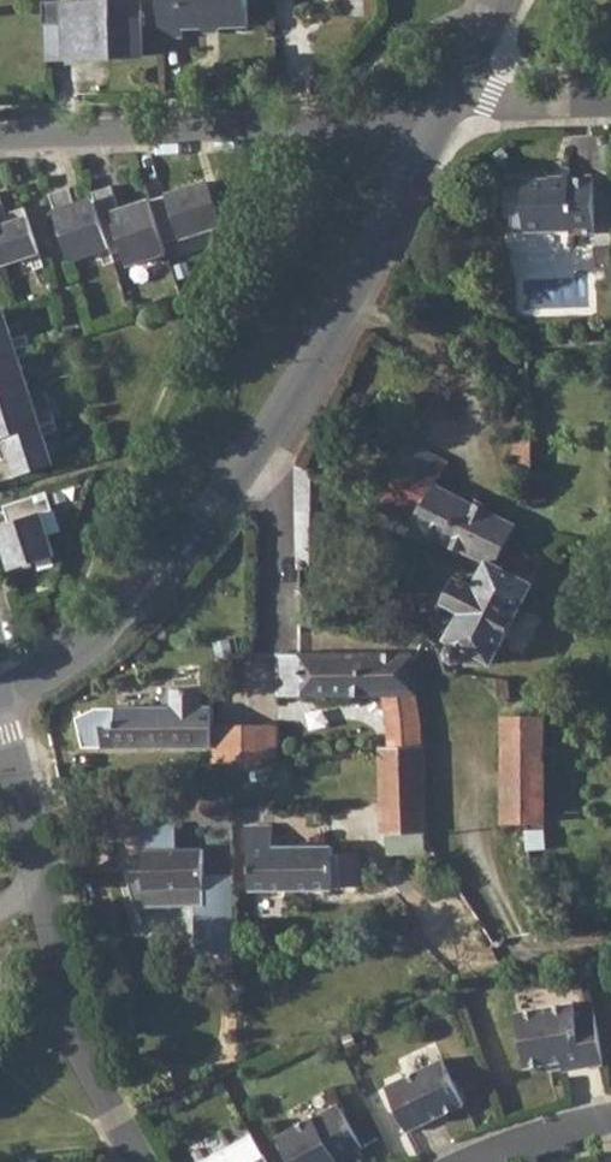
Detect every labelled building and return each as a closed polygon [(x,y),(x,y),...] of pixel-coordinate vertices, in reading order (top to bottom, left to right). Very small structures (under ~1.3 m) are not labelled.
[(47,40),(67,39),(67,36),(119,34),(119,37),(143,37),(142,0),(45,0),(47,40)] [(161,38),(184,37),(184,29),(203,29),(207,22),(215,22),(220,28),(248,27),(246,0),(160,0),(161,38)] [(507,186),(508,212),(508,215),(519,215),(519,227),(519,230),(566,229),(566,234),(590,234),(589,178),(566,178),(566,182),(559,182),(520,183),(518,183),(518,185),(507,186)] [(93,193),(97,205),(78,212),(70,189),(50,195),(72,263),(101,254),(105,268),(115,265),(112,257),(124,253),(128,267),(169,255),(166,246),(222,227),(216,206),(213,204),(206,184),(153,201),(128,209),(130,215),(122,217),(112,188),(93,193)] [(2,268),(30,258),(35,272),(46,269),(26,208),(7,215),(0,197),(0,264),(2,268)] [(2,462),(0,462),(0,484),(54,466),(45,437),(59,432),(56,424),(53,414),(39,419),(29,388),(20,360),(35,355),(31,346),(28,336),(14,341),(4,312),(0,313),(0,455),(2,462)] [(404,440),(372,504),(487,563),(473,586),(455,576),(441,602),(459,612),(446,638),(451,641),(446,650),(446,660),(454,663),(461,660),(466,649),(490,661),(541,564),(504,545),(515,524),(434,482),(446,462),(404,440)] [(528,470),(527,441),(514,441),(515,469),(528,470)] [(326,477),(296,464),(296,564),(323,564),(326,477)] [(0,528),(0,531),(12,567),(31,560),(33,564),(55,556),(42,516),(55,512),(49,493),(4,508),(10,524),(0,528)] [(297,654),(276,654),(276,695),(379,693),(384,719),(387,747),(421,747),(421,722),(415,693),(415,658),(410,652),(297,654)] [(494,676),(494,680),(494,694),(508,695),(508,679),(494,676)] [(172,688),(171,707),(96,706),(75,716),(81,745),(211,747),(211,707),(199,706),(200,688),(172,688)] [(245,729),(211,728),(211,747),(211,765),(245,761),(245,729)] [(277,729),(245,729),(245,761),(277,758),(277,729)] [(542,741),(503,742),(504,820),(523,821),(543,822),(542,741)] [(387,747),(379,747),(381,800),(423,798),(423,796),(421,747),(387,747)] [(423,798),(381,800),(383,831),(417,831),(424,830),(423,798)] [(129,878),(136,906),(205,903),(203,847),(182,847),(182,823),(142,824),(144,877),(129,878)] [(247,848),(247,889),(260,888),(290,887),(289,845),(271,846),(270,824),(243,824),(243,848),(247,848)] [(543,828),(524,830),(526,848),(545,847),(543,828)] [(330,845),(289,845),(290,887),(331,886),(331,871),(356,871),(356,852),(330,852),(330,845)] [(524,1067),(545,1063),(560,1061),(561,1070),(601,1063),(592,1015),(574,1018),(574,1010),(572,1003),(519,1012),(514,1014),(516,1021),(524,1067)] [(442,1062),(384,1089),(405,1133),(462,1106),(442,1062)] [(331,1161),(359,1146),(337,1105),(309,1120),(308,1118),(274,1136),(288,1161),(330,1161),(331,1161)] [(249,1134),(198,1161),(264,1161),(249,1134)] [(15,1156),(15,1161),(38,1161),(38,1154),(15,1156)]
